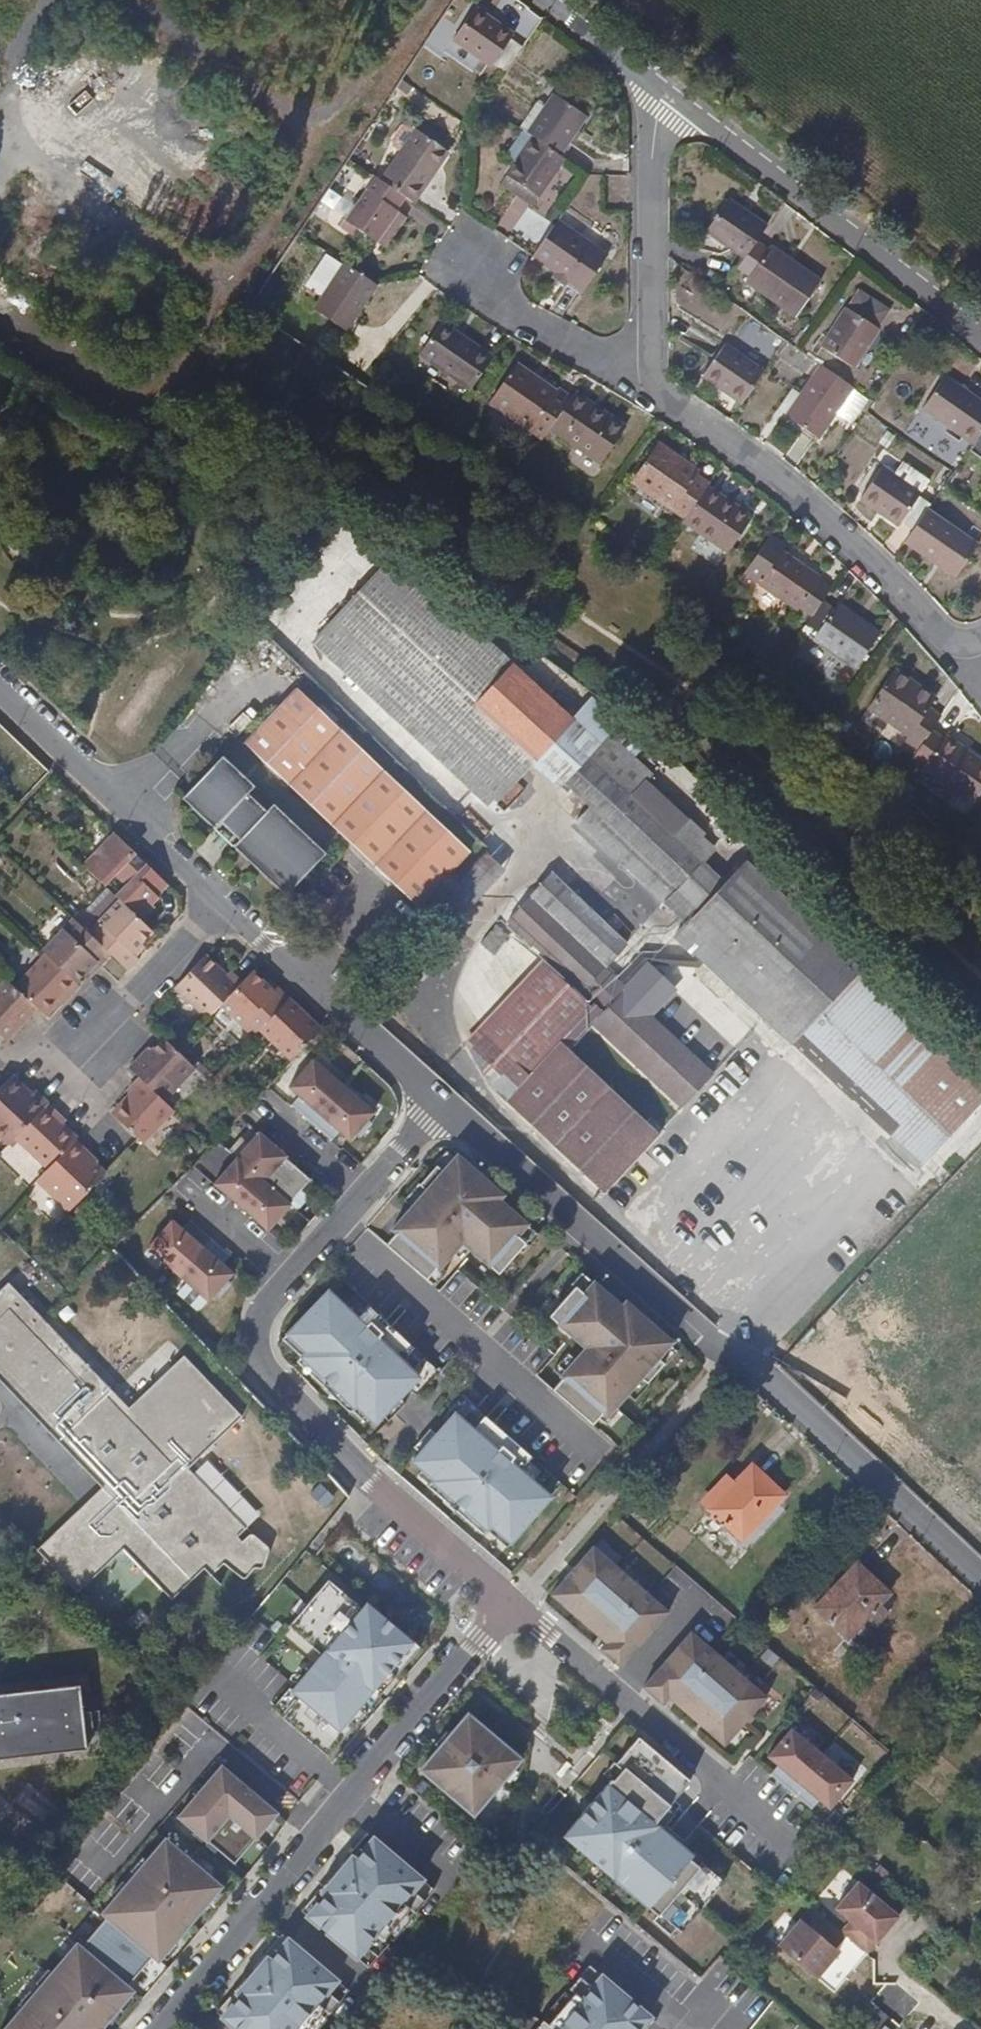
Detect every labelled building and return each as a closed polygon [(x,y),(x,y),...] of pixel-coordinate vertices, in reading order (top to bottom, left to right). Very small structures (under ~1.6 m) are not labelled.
[(489,65),(500,72),(517,48),(506,39),(509,34),(471,7),(449,40),(488,67),(489,65)] [(552,93),(524,132),(529,136),(556,155),(565,142),(583,116),(552,93)] [(379,181),(405,199),(410,202),(446,151),(414,129),(379,181)] [(560,158),(556,155),(529,136),(501,178),(518,191),(524,183),(537,191),(560,158)] [(565,142),(556,155),(560,158),(570,145),(565,142)] [(397,211),(405,199),(379,181),(372,176),(363,189),(365,191),(345,221),(378,245),(400,214),(397,211)] [(524,183),(518,191),(531,200),(537,191),(524,183)] [(753,241),(764,226),(725,197),(703,229),(730,248),(742,257),(753,241)] [(602,255),(553,220),(528,255),(565,280),(562,285),(575,294),(602,255)] [(765,250),(753,241),(742,257),(735,266),(746,275),(743,280),(791,316),(817,281),(768,246),(765,250)] [(339,330),(370,285),(339,265),(309,310),(339,330)] [(863,295),(851,311),(861,318),(872,302),(863,295)] [(849,309),(822,347),(857,372),(884,334),(882,332),(893,316),(872,302),(861,318),(851,311),(849,309)] [(416,352),(467,387),(489,356),(438,321),(416,352)] [(711,354),(716,357),(726,345),(721,341),(711,354)] [(740,404),(764,372),(726,345),(716,357),(702,376),(740,404)] [(544,430),(564,400),(512,364),(486,402),(538,439),(544,430)] [(820,439),(856,387),(823,365),(804,394),(788,416),(820,439)] [(972,442),(980,430),(980,401),(946,375),(924,406),(972,442)] [(788,416),(804,394),(796,387),(780,410),(788,416)] [(564,400),(544,430),(594,465),(619,431),(567,396),(564,400)] [(972,442),(968,448),(980,457),(980,430),(972,442)] [(628,483),(681,522),(704,488),(705,487),(694,479),(696,475),(655,446),(628,483)] [(922,511),(926,505),(914,496),(916,493),(879,466),(856,498),(893,525),(896,521),(908,530),(922,511)] [(749,520),(704,488),(681,522),(679,524),(724,556),(749,520)] [(972,547),(922,511),(908,530),(899,542),(949,579),(972,547)] [(794,611),(815,579),(778,553),(756,583),(794,611)] [(491,809),(540,759),(573,725),(436,589),(428,583),(346,666),(491,809)] [(830,610),(818,602),(801,627),(812,635),(810,639),(851,669),(874,635),(833,606),(830,610)] [(927,735),(929,731),(917,723),(924,712),(931,703),(890,674),(864,711),(905,740),(898,749),(911,758),(927,735)] [(420,908),(472,853),(299,689),(247,743),(420,908)] [(929,731),(936,721),(924,712),(917,723),(929,731)] [(540,759),(561,780),(594,745),(573,725),(540,759)] [(927,735),(911,758),(906,765),(919,774),(921,772),(971,806),(980,791),(980,767),(942,740),(939,744),(927,735)] [(594,745),(561,780),(562,781),(564,783),(590,757),(598,748),(596,746),(594,745)] [(289,897),(329,854),(276,804),(269,812),(252,794),(258,788),(224,756),(184,798),(217,829),(224,821),(241,838),(234,845),(289,897)] [(703,870),(590,757),(564,783),(591,811),(579,823),(663,909),(703,870)] [(160,897),(171,884),(116,832),(86,866),(106,885),(114,893),(135,913),(154,893),(160,897)] [(703,870),(663,909),(685,930),(746,870),(725,848),(703,870)] [(746,870),(685,930),(673,939),(691,958),(702,948),(761,1007),(821,945),(746,870)] [(539,966),(536,968),(671,1098),(696,1074),(645,1022),(670,997),(644,972),(619,996),(609,986),(598,975),(623,949),(552,877),(507,922),(578,993),(573,999),(539,966)] [(135,913),(114,893),(95,913),(106,924),(95,937),(113,954),(132,972),(143,960),(139,957),(135,953),(144,943),(156,932),(145,922),(135,913)] [(154,903),(160,897),(154,893),(135,913),(145,922),(158,906),(154,903)] [(103,966),(113,954),(95,937),(75,918),(45,951),(47,953),(79,983),(90,972),(99,963),(103,966)] [(148,946),(144,943),(135,953),(139,957),(148,946)] [(761,1007),(891,1138),(881,1147),(913,1179),(980,1111),(980,1107),(972,1098),(980,1088),(964,1072),(956,1079),(821,945),(761,1007)] [(701,968),(750,1018),(761,1007),(702,948),(691,958),(692,960),(701,968)] [(79,983),(47,953),(16,987),(41,1010),(48,1017),(61,1003),(68,996),(71,1000),(83,987),(79,983)] [(635,962),(609,986),(619,996),(644,972),(697,971),(701,968),(692,960),(635,962)] [(178,989),(211,1020),(221,1010),(245,984),(232,972),(228,976),(213,962),(203,963),(178,989)] [(99,963),(90,972),(94,976),(103,966),(99,963)] [(671,1098),(536,968),(476,1031),(524,1080),(511,1094),(499,1106),(592,1199),(649,1141),(562,1053),(587,1028),(675,1115),(706,1083),(696,1074),(671,1098)] [(245,984),(221,1010),(253,1041),(260,1033),(292,999),(279,987),(275,992),(265,983),(255,973),(245,984)] [(0,982),(0,1034),(3,1036),(10,1043),(41,1010),(16,987),(5,976),(0,982)] [(279,987),(270,978),(265,983),(275,992),(279,987)] [(68,996),(61,1003),(65,1007),(71,1000),(68,996)] [(293,1064),(325,1029),(292,999),(260,1033),(293,1064)] [(761,1007),(750,1018),(879,1149),(881,1147),(891,1138),(761,1007)] [(524,1080),(476,1031),(463,1045),(511,1094),(524,1080)] [(144,1080),(168,1103),(200,1070),(180,1053),(169,1043),(156,1055),(149,1063),(144,1059),(133,1070),(144,1080)] [(156,1055),(152,1051),(144,1059),(149,1063),(156,1055)] [(292,1106),(312,1123),(343,1087),(313,1061),(289,1088),(299,1097),(292,1106)] [(0,1094),(0,1138),(10,1148),(16,1141),(50,1105),(37,1093),(34,1097),(31,1100),(25,1095),(28,1091),(14,1079),(0,1094)] [(117,1117),(141,1140),(147,1145),(178,1112),(168,1103),(144,1080),(130,1095),(135,1098),(117,1117)] [(343,1087),(312,1123),(332,1141),(339,1132),(350,1141),(356,1134),(360,1137),(372,1124),(368,1120),(374,1113),(343,1087)] [(34,1097),(28,1091),(25,1095),(31,1100),(34,1097)] [(78,1142),(79,1141),(65,1127),(60,1122),(63,1118),(50,1105),(16,1141),(50,1172),(78,1142)] [(65,1127),(69,1123),(63,1118),(60,1122),(65,1127)] [(259,1133),(237,1159),(264,1182),(284,1158),(286,1157),(259,1133)] [(39,1183),(73,1214),(108,1176),(97,1166),(89,1158),(92,1155),(78,1142),(50,1172),(39,1183)] [(100,1163),(92,1155),(89,1158),(97,1166),(100,1163)] [(462,1243),(498,1274),(525,1243),(517,1236),(527,1224),(474,1178),(478,1173),(456,1155),(442,1171),(436,1166),(419,1185),(425,1191),(391,1230),(396,1234),(386,1245),(426,1280),(436,1269),(438,1270),(462,1243)] [(264,1182),(289,1204),(310,1180),(284,1158),(264,1182)] [(237,1159),(214,1185),(241,1208),(264,1182),(237,1159)] [(289,1204),(264,1182),(241,1208),(268,1231),(290,1205),(289,1204)] [(202,1248),(209,1239),(190,1222),(183,1231),(173,1222),(148,1250),(178,1276),(202,1248)] [(202,1248),(178,1276),(209,1303),(215,1296),(219,1299),(231,1285),(228,1281),(234,1275),(223,1266),(231,1258),(209,1239),(202,1248)] [(103,1486),(38,1548),(78,1590),(122,1548),(171,1599),(204,1568),(209,1573),(223,1561),(243,1578),(253,1566),(261,1566),(268,1548),(250,1532),(241,1541),(236,1536),(244,1528),(184,1466),(238,1415),(179,1355),(126,1406),(8,1282),(0,1290),(0,1379),(103,1486)] [(553,1390),(593,1425),(603,1413),(607,1417),(641,1378),(647,1384),(664,1364),(658,1359),(672,1342),(650,1323),(646,1328),(593,1282),(583,1294),(575,1287),(549,1317),(585,1348),(560,1377),(563,1379),(553,1390)] [(308,1375),(320,1375),(337,1391),(337,1403),(350,1414),(356,1407),(375,1425),(419,1378),(401,1361),(413,1348),(367,1306),(356,1319),(327,1292),(285,1336),(295,1345),(290,1350),(300,1359),(296,1364),(308,1375)] [(511,1543),(551,1497),(520,1470),(531,1457),(484,1417),(473,1429),(455,1413),(413,1462),(434,1480),(428,1487),(440,1498),(452,1497),(470,1512),(471,1524),(483,1535),(487,1530),(498,1539),(501,1535),(511,1543)] [(739,1541),(778,1495),(746,1467),(707,1513),(739,1541)] [(593,1547),(551,1596),(604,1642),(598,1648),(621,1668),(668,1613),(593,1547)] [(846,1636),(886,1591),(854,1562),(814,1607),(846,1636)] [(272,1709),(328,1757),(359,1720),(356,1716),(366,1703),(370,1707),(380,1695),(376,1692),(408,1654),(394,1642),(397,1638),(386,1628),(382,1632),(373,1624),(376,1620),(337,1587),(327,1598),(318,1591),(288,1627),(322,1655),(293,1690),(290,1688),(272,1709)] [(691,1633),(643,1688),(666,1707),(672,1700),(725,1747),(767,1698),(691,1633)] [(89,1749),(85,1717),(81,1687),(0,1695),(0,1758),(89,1749)] [(440,1748),(422,1770),(468,1809),(474,1801),(480,1807),(514,1766),(508,1761),(514,1753),(468,1715),(451,1735),(446,1731),(435,1744),(440,1748)] [(778,1766),(771,1775),(791,1792),(822,1755),(792,1730),(768,1758),(778,1766)] [(612,1781),(611,1780),(588,1806),(565,1833),(583,1848),(580,1851),(612,1879),(614,1876),(633,1892),(632,1894),(659,1917),(661,1915),(681,1932),(723,1882),(701,1863),(698,1867),(689,1860),(693,1856),(654,1823),(683,1790),(674,1782),(681,1774),(643,1742),(636,1750),(630,1746),(615,1764),(622,1770),(612,1781)] [(822,1755),(791,1792),(812,1810),(819,1802),(830,1810),(854,1782),(822,1755)] [(248,1791),(219,1765),(200,1787),(174,1816),(204,1842),(229,1813),(257,1837),(276,1815),(248,1791)] [(423,1877),(369,1834),(304,1913),(357,1957),(423,1877)] [(166,1837),(100,1913),(155,1961),(221,1885),(166,1837)] [(899,1917),(858,1883),(835,1909),(849,1921),(840,1932),(845,1936),(867,1954),(899,1917)] [(826,1920),(811,1907),(778,1946),(816,1978),(838,1952),(835,1948),(845,1936),(840,1932),(826,1920)] [(284,1933),(219,2013),(238,2028),(295,2028),(338,1977),(284,1933)] [(0,2027),(0,2028),(97,2028),(130,1991),(74,1942),(0,2027)] [(847,1969),(834,1959),(824,1971),(837,1981),(847,1969)] [(600,1975),(555,2028),(644,2028),(653,2018),(600,1975)]
